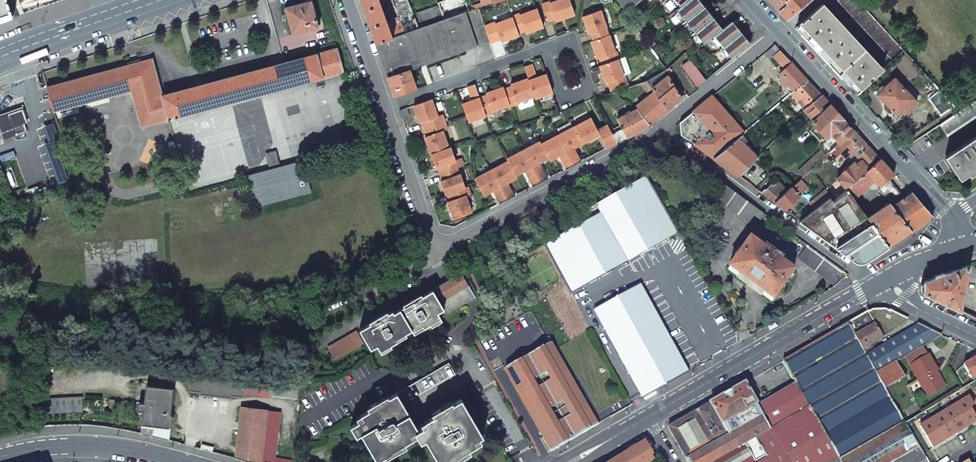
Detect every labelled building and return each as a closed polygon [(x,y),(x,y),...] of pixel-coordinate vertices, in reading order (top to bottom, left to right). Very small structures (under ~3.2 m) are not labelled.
[(13,17),(7,0),(0,0),(0,21),(13,17)] [(376,44),(392,38),(386,22),(379,0),(360,0),(368,23),(376,44)] [(418,29),(413,15),(407,0),(393,0),(399,18),(386,22),(392,38),(418,29)] [(550,3),(550,2),(542,5),(548,21),(555,19),(556,21),(575,14),(570,0),(559,0),(551,3),(550,3)] [(624,12),(640,0),(615,0),(624,12)] [(703,6),(699,1),(698,0),(688,0),(681,7),(677,10),(678,11),(684,19),(685,20),(686,20),(703,6)] [(786,19),(809,0),(768,0),(786,19)] [(893,59),(903,50),(857,0),(839,0),(893,59)] [(311,1),(285,7),(292,34),(317,28),(311,1)] [(802,38),(855,95),(883,70),(822,4),(795,29),(802,38)] [(418,29),(443,20),(438,6),(413,15),(418,29)] [(703,6),(686,20),(688,23),(693,30),(695,32),(713,18),(708,12),(703,6)] [(526,33),(543,27),(537,9),(520,15),(520,14),(512,16),(512,18),(518,33),(525,31),(526,33)] [(582,16),(589,34),(591,33),(593,40),(609,35),(610,34),(607,27),(606,27),(600,10),(582,16)] [(675,14),(681,21),(684,19),(678,11),(675,14)] [(443,20),(418,29),(392,38),(376,44),(388,78),(409,70),(477,46),(465,13),(443,20)] [(512,18),(496,24),(495,22),(485,26),(491,43),(500,39),(501,41),(519,35),(518,33),(512,18)] [(704,43),(713,36),(722,29),(717,24),(713,18),(695,32),(696,34),(702,42),(704,43)] [(722,29),(713,36),(715,38),(721,45),(723,47),(740,33),(735,28),(731,22),(722,29)] [(685,25),(690,33),(693,30),(688,23),(685,25)] [(732,59),(749,44),(745,39),(740,33),(723,47),(724,50),(730,56),(732,59)] [(694,36),(700,44),(702,42),(696,34),(694,36)] [(591,41),(597,59),(599,58),(602,65),(617,59),(619,59),(616,52),(615,52),(609,35),(593,40),(591,41)] [(712,41),(718,48),(721,45),(715,38),(712,41)] [(773,56),(784,69),(792,63),(775,44),(764,54),(769,60),(773,56)] [(322,78),(343,73),(336,48),(316,54),(322,78)] [(721,52),(727,59),(730,56),(724,50),(721,52)] [(47,87),(53,111),(132,90),(142,127),(169,120),(322,78),(316,54),(162,95),(152,59),(47,87)] [(617,59),(623,76),(630,73),(624,57),(619,59),(617,59)] [(600,66),(606,83),(608,82),(623,77),(623,76),(617,59),(602,65),(600,66)] [(682,66),(697,87),(704,81),(690,60),(682,66)] [(799,71),(792,63),(784,69),(787,73),(778,80),(785,87),(788,85),(793,91),(808,81),(799,71)] [(534,96),(535,98),(553,92),(547,74),(536,78),(531,64),(524,67),(528,79),(534,96)] [(409,70),(388,78),(391,88),(394,96),(415,89),(409,70)] [(666,110),(682,98),(667,75),(657,84),(652,88),(654,91),(666,110)] [(612,93),(629,87),(625,76),(623,77),(608,82),(612,93)] [(652,88),(657,84),(652,77),(647,80),(652,88)] [(517,102),(534,96),(528,79),(514,84),(510,85),(511,87),(504,89),(510,105),(510,106),(517,104),(517,102)] [(893,118),(896,121),(904,114),(917,102),(894,79),(885,87),(884,86),(881,85),(879,86),(877,87),(876,88),(876,90),(875,92),(876,94),(896,116),(893,118)] [(648,95),(654,91),(652,88),(647,80),(640,82),(648,95)] [(807,107),(821,95),(815,88),(808,81),(793,91),(791,94),(798,101),(800,99),(807,107)] [(486,115),(480,98),(475,84),(468,87),(472,100),(466,103),(462,104),(468,122),(486,116),(486,115)] [(492,111),(510,105),(504,89),(504,87),(489,92),(486,93),(487,96),(480,98),(486,115),(493,112),(492,111)] [(651,124),(666,110),(654,91),(648,95),(636,105),(651,124)] [(713,158),(739,137),(744,132),(712,95),(680,123),(681,135),(713,158)] [(821,95),(807,107),(804,109),(813,120),(821,113),(818,109),(827,101),(825,99),(821,95)] [(437,117),(431,100),(413,106),(417,115),(420,123),(422,123),(424,129),(445,122),(442,115),(437,117)] [(813,120),(811,122),(826,138),(830,134),(839,144),(854,131),(842,117),(830,105),(821,113),(813,120)] [(5,139),(31,131),(23,108),(0,116),(0,141),(5,139)] [(621,129),(626,138),(631,135),(648,126),(636,109),(616,119),(621,129)] [(583,143),(599,135),(606,148),(617,143),(612,133),(608,125),(597,130),(591,118),(574,127),(583,143)] [(426,142),(430,155),(448,149),(442,131),(447,130),(445,122),(424,129),(427,136),(424,137),(426,142)] [(54,123),(44,127),(49,142),(54,140),(59,138),(54,123)] [(558,135),(573,165),(580,162),(573,148),(578,146),(583,143),(574,127),(558,135)] [(626,138),(621,129),(612,133),(617,143),(626,138)] [(867,145),(854,131),(839,144),(835,148),(845,159),(852,153),(859,161),(861,159),(870,168),(880,159),(867,145)] [(555,158),(560,156),(566,169),(573,165),(558,135),(541,144),(549,158),(550,161),(555,158)] [(961,179),(968,175),(970,177),(975,173),(975,136),(946,156),(961,179)] [(738,177),(758,156),(739,137),(713,158),(724,166),(738,177)] [(49,142),(43,144),(58,184),(69,180),(54,140),(49,142)] [(543,161),(549,158),(541,144),(540,142),(523,150),(540,183),(547,179),(539,163),(543,161)] [(440,174),(456,168),(463,166),(461,159),(455,161),(451,148),(448,149),(430,155),(434,164),(435,168),(437,167),(440,174)] [(520,173),(525,171),(533,186),(540,183),(523,150),(506,159),(508,161),(515,176),(520,173)] [(270,170),(280,167),(276,151),(265,153),(270,170)] [(814,168),(826,156),(821,151),(808,162),(814,168)] [(835,179),(847,190),(866,171),(870,168),(861,159),(859,161),(856,164),(854,161),(835,179)] [(888,179),(894,174),(888,168),(880,159),(870,168),(866,171),(874,180),(880,187),(888,179)] [(270,170),(248,176),(256,207),(310,192),(302,161),(280,167),(270,170)] [(512,180),(516,178),(515,176),(508,161),(491,170),(507,200),(513,196),(507,183),(512,180)] [(808,162),(798,173),(803,178),(814,168),(808,162)] [(442,186),(445,195),(447,194),(464,188),(460,175),(459,175),(456,168),(440,174),(442,181),(440,182),(442,186)] [(488,193),(493,190),(500,204),(507,200),(491,170),(474,179),(483,195),(488,193)] [(847,190),(854,200),(874,180),(866,171),(847,190)] [(892,207),(904,199),(888,179),(880,187),(878,189),(889,204),(892,207)] [(764,195),(775,203),(787,193),(778,182),(776,184),(773,186),(772,185),(766,190),(765,189),(761,193),(764,195)] [(799,182),(791,189),(799,197),(806,190),(799,182)] [(756,228),(765,215),(724,185),(715,198),(756,228)] [(833,202),(843,193),(835,185),(826,192),(829,197),(833,202)] [(37,186),(27,190),(29,196),(39,192),(37,186)] [(544,243),(572,295),(629,265),(681,237),(652,186),(544,243)] [(464,188),(447,194),(449,201),(447,202),(449,208),(453,220),(471,213),(465,196),(470,194),(467,187),(464,188)] [(787,193),(775,203),(784,210),(799,197),(791,189),(787,193)] [(814,210),(799,222),(835,247),(870,223),(867,218),(854,200),(847,190),(843,193),(833,202),(829,197),(814,210)] [(814,210),(829,197),(826,192),(825,191),(808,203),(811,207),(814,210)] [(910,231),(932,217),(912,194),(904,199),(892,207),(910,231)] [(893,243),(910,231),(892,207),(889,204),(867,218),(870,223),(887,247),(893,243)] [(866,261),(887,247),(870,223),(835,247),(853,260),(866,261)] [(772,302),(792,273),(749,241),(728,270),(772,302)] [(835,285),(848,275),(808,247),(799,259),(835,285)] [(968,265),(924,282),(923,294),(960,310),(968,265)] [(439,302),(468,285),(461,274),(432,290),(439,302)] [(640,286),(594,310),(642,398),(689,371),(640,286)] [(377,345),(380,351),(390,345),(396,341),(395,339),(405,333),(411,330),(421,324),(424,328),(430,325),(440,319),(437,313),(443,309),(439,302),(432,290),(411,303),(393,313),(392,311),(388,313),(359,330),(371,349),(377,345)] [(908,319),(889,310),(889,311),(885,309),(873,309),(868,312),(868,311),(864,313),(847,323),(862,348),(872,342),(873,343),(895,329),(908,319)] [(430,325),(431,327),(441,321),(440,319),(430,325)] [(942,335),(919,324),(876,349),(873,343),(872,342),(862,348),(847,323),(783,360),(795,381),(840,459),(904,421),(885,388),(905,377),(895,361),(905,355),(921,346),(942,335)] [(411,330),(414,334),(424,328),(421,324),(411,330)] [(334,360),(363,343),(357,331),(328,348),(334,360)] [(551,451),(598,425),(551,343),(504,370),(551,451)] [(380,351),(381,353),(391,347),(390,345),(380,351)] [(921,346),(905,355),(910,364),(927,355),(921,346)] [(909,365),(927,396),(943,386),(934,371),(936,369),(932,362),(927,354),(927,355),(910,364),(909,365)] [(963,365),(970,378),(975,374),(975,358),(973,359),(963,365)] [(396,393),(403,405),(455,374),(448,363),(396,393)] [(945,385),(936,369),(934,371),(943,386),(945,385)] [(231,398),(231,396),(243,398),(244,394),(269,397),(269,394),(297,398),(298,385),(271,382),(271,381),(245,377),(245,380),(190,373),(188,391),(200,392),(200,394),(231,398)] [(904,421),(913,435),(975,397),(975,379),(904,421)] [(766,456),(755,461),(835,461),(840,459),(795,381),(757,404),(770,427),(755,436),(766,456)] [(668,427),(688,461),(755,461),(766,456),(755,436),(770,427),(757,404),(744,382),(728,392),(668,427)] [(144,412),(141,434),(151,436),(163,439),(165,422),(167,423),(172,389),(148,386),(145,404),(139,403),(138,411),(144,412)] [(438,461),(450,461),(457,458),(456,456),(462,453),(469,449),(477,445),(474,441),(479,438),(482,436),(461,399),(453,403),(451,401),(437,409),(439,413),(425,421),(427,425),(418,430),(403,405),(396,393),(380,403),(380,404),(361,415),(363,419),(358,422),(350,427),(356,437),(361,434),(377,461),(393,452),(392,451),(398,447),(404,444),(412,439),(410,435),(414,432),(417,436),(421,443),(425,440),(438,461)] [(42,414),(83,413),(82,397),(41,399),(42,414)] [(247,461),(292,461),(292,460),(274,457),(280,413),(241,408),(234,459),(247,461)] [(919,448),(913,435),(904,421),(840,459),(835,461),(895,461),(919,448)] [(923,453),(928,461),(934,461),(971,439),(964,428),(923,453)] [(610,461),(651,461),(653,461),(651,457),(653,457),(645,442),(626,453),(610,461)] [(895,461),(928,461),(923,453),(919,448),(895,461)]
